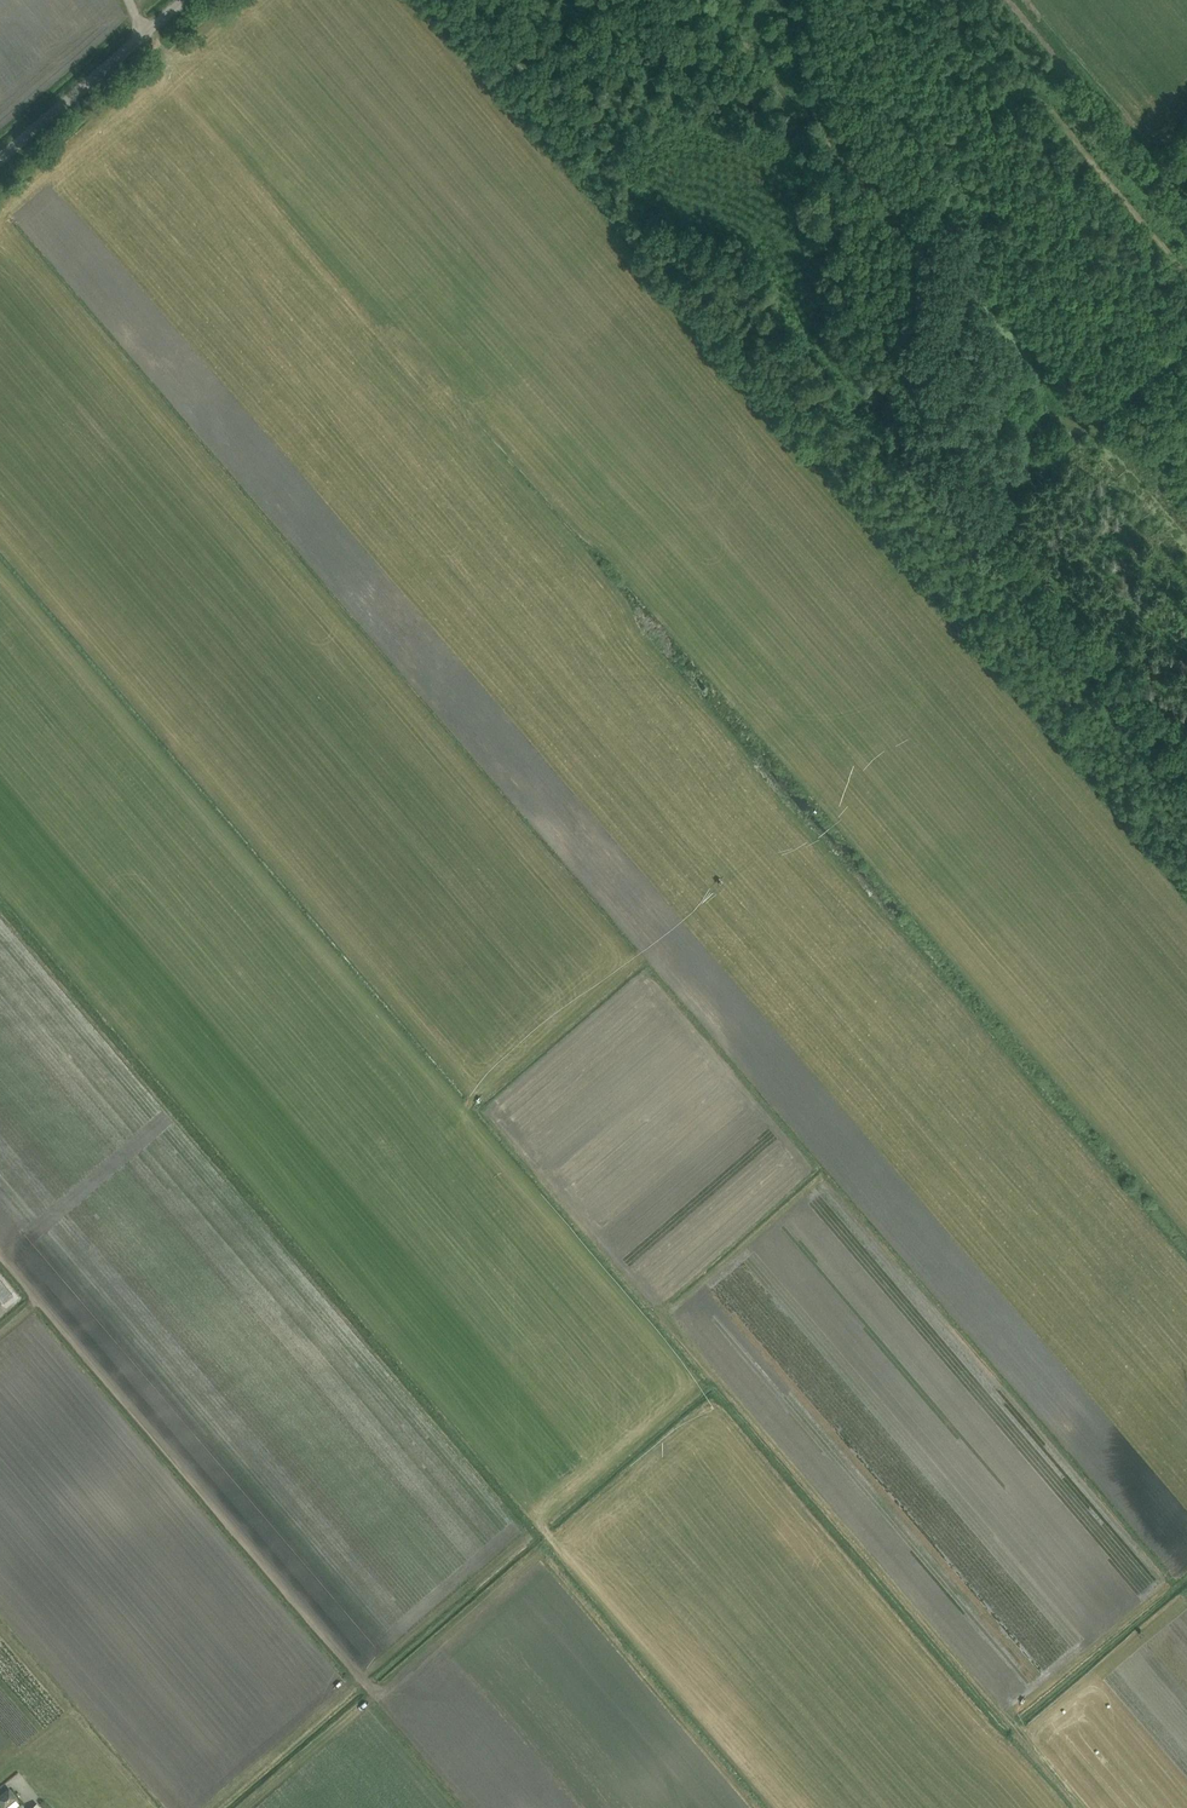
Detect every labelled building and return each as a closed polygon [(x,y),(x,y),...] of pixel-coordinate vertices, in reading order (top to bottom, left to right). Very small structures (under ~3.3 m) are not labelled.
[(0,1797),(0,1799),(5,1805),(15,1798),(8,1790),(0,1797)]
